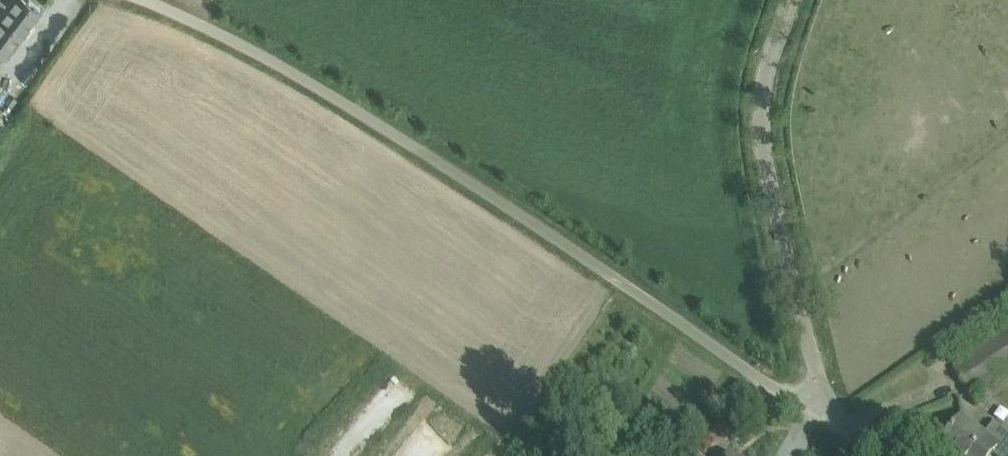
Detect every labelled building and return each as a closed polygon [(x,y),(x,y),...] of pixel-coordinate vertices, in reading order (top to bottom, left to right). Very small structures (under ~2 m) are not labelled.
[(2,51),(1,52),(5,55),(23,31),(24,31),(23,30),(29,23),(30,24),(30,23),(41,8),(31,0),(0,0),(0,50),(2,51)] [(1007,369),(1007,324),(958,358),(962,364),(952,370),(969,395),(1007,369)] [(952,430),(940,445),(954,455),(990,455),(991,455),(993,455),(1007,455),(1007,435),(993,423),(984,435),(962,418),(952,430)]
